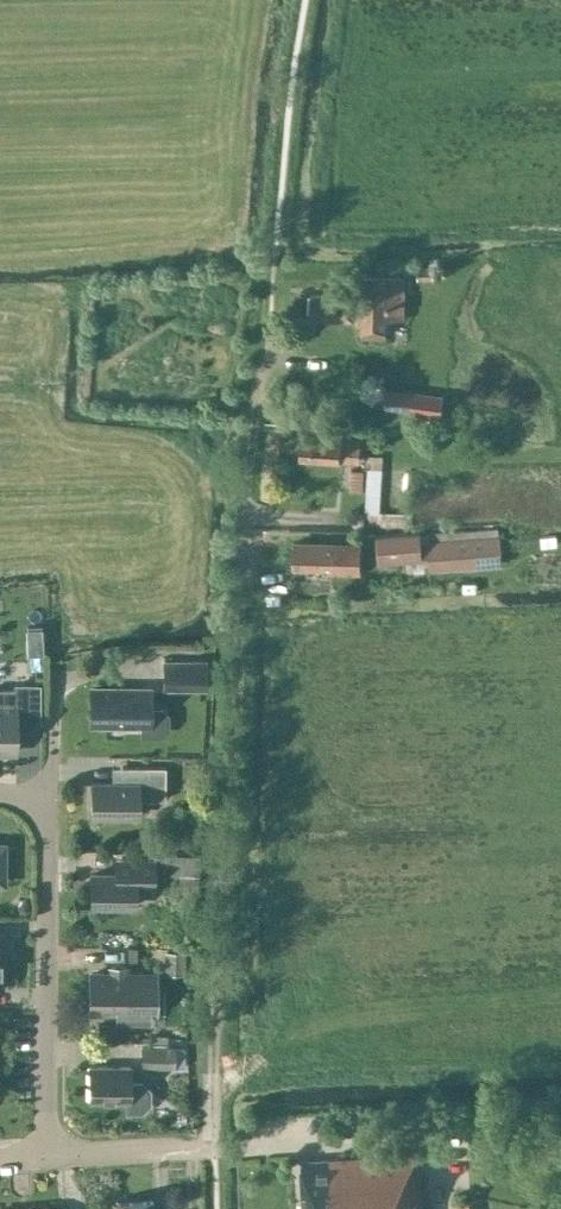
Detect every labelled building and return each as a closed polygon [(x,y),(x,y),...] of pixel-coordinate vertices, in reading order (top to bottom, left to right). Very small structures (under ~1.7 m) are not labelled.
[(436,269),(419,269),(419,283),(436,283),(436,269)] [(405,319),(405,277),(361,277),(361,298),(354,298),(354,294),(309,294),(309,320),(354,320),(354,318),(361,318),(361,338),(386,338),(386,319),(405,319)] [(444,395),(387,388),(385,408),(442,415),(444,395)] [(341,436),(301,433),(299,457),(340,459),(359,460),(360,438),(341,436)] [(383,452),(367,451),(367,469),(365,512),(368,512),(367,526),(412,528),(413,513),(381,512),(383,452)] [(365,470),(351,469),(350,491),(363,491),(365,470)] [(501,559),(499,535),(420,542),(420,533),(377,536),(379,561),(429,557),(430,565),(501,559)] [(362,574),(362,545),(334,544),(293,542),(293,565),(333,566),(333,573),(362,574)] [(25,628),(26,651),(42,651),(41,627),(25,628)] [(164,660),(163,688),(205,688),(206,660),(164,660)] [(16,751),(16,734),(41,722),(42,683),(15,683),(15,688),(0,688),(0,751),(16,751)] [(167,727),(167,715),(161,709),(148,709),(148,688),(91,688),(91,724),(142,724),(142,733),(161,733),(167,727)] [(114,767),(113,783),(91,782),(91,815),(138,815),(138,799),(164,799),(164,767),(114,767)] [(113,859),(113,874),(90,874),(90,904),(135,905),(135,886),(153,886),(153,860),(113,859)] [(24,911),(28,906),(25,901),(19,900),(16,905),(18,911),(24,911)] [(165,973),(186,974),(187,952),(166,951),(165,973)] [(109,966),(109,974),(90,973),(90,1010),(154,1011),(155,974),(130,974),(130,966),(109,966)] [(118,1024),(98,1024),(98,1039),(118,1039),(118,1024)] [(184,1067),(184,1048),(141,1047),(141,1067),(184,1067)] [(129,1066),(89,1066),(89,1100),(129,1100),(129,1112),(143,1113),(151,1104),(152,1089),(144,1081),(129,1080),(129,1066)] [(419,1175),(414,1176),(413,1154),(300,1160),(303,1208),(421,1208),(419,1175)] [(456,1208),(483,1208),(482,1198),(456,1200),(456,1208)] [(158,1200),(115,1203),(116,1208),(159,1208),(158,1200)]
